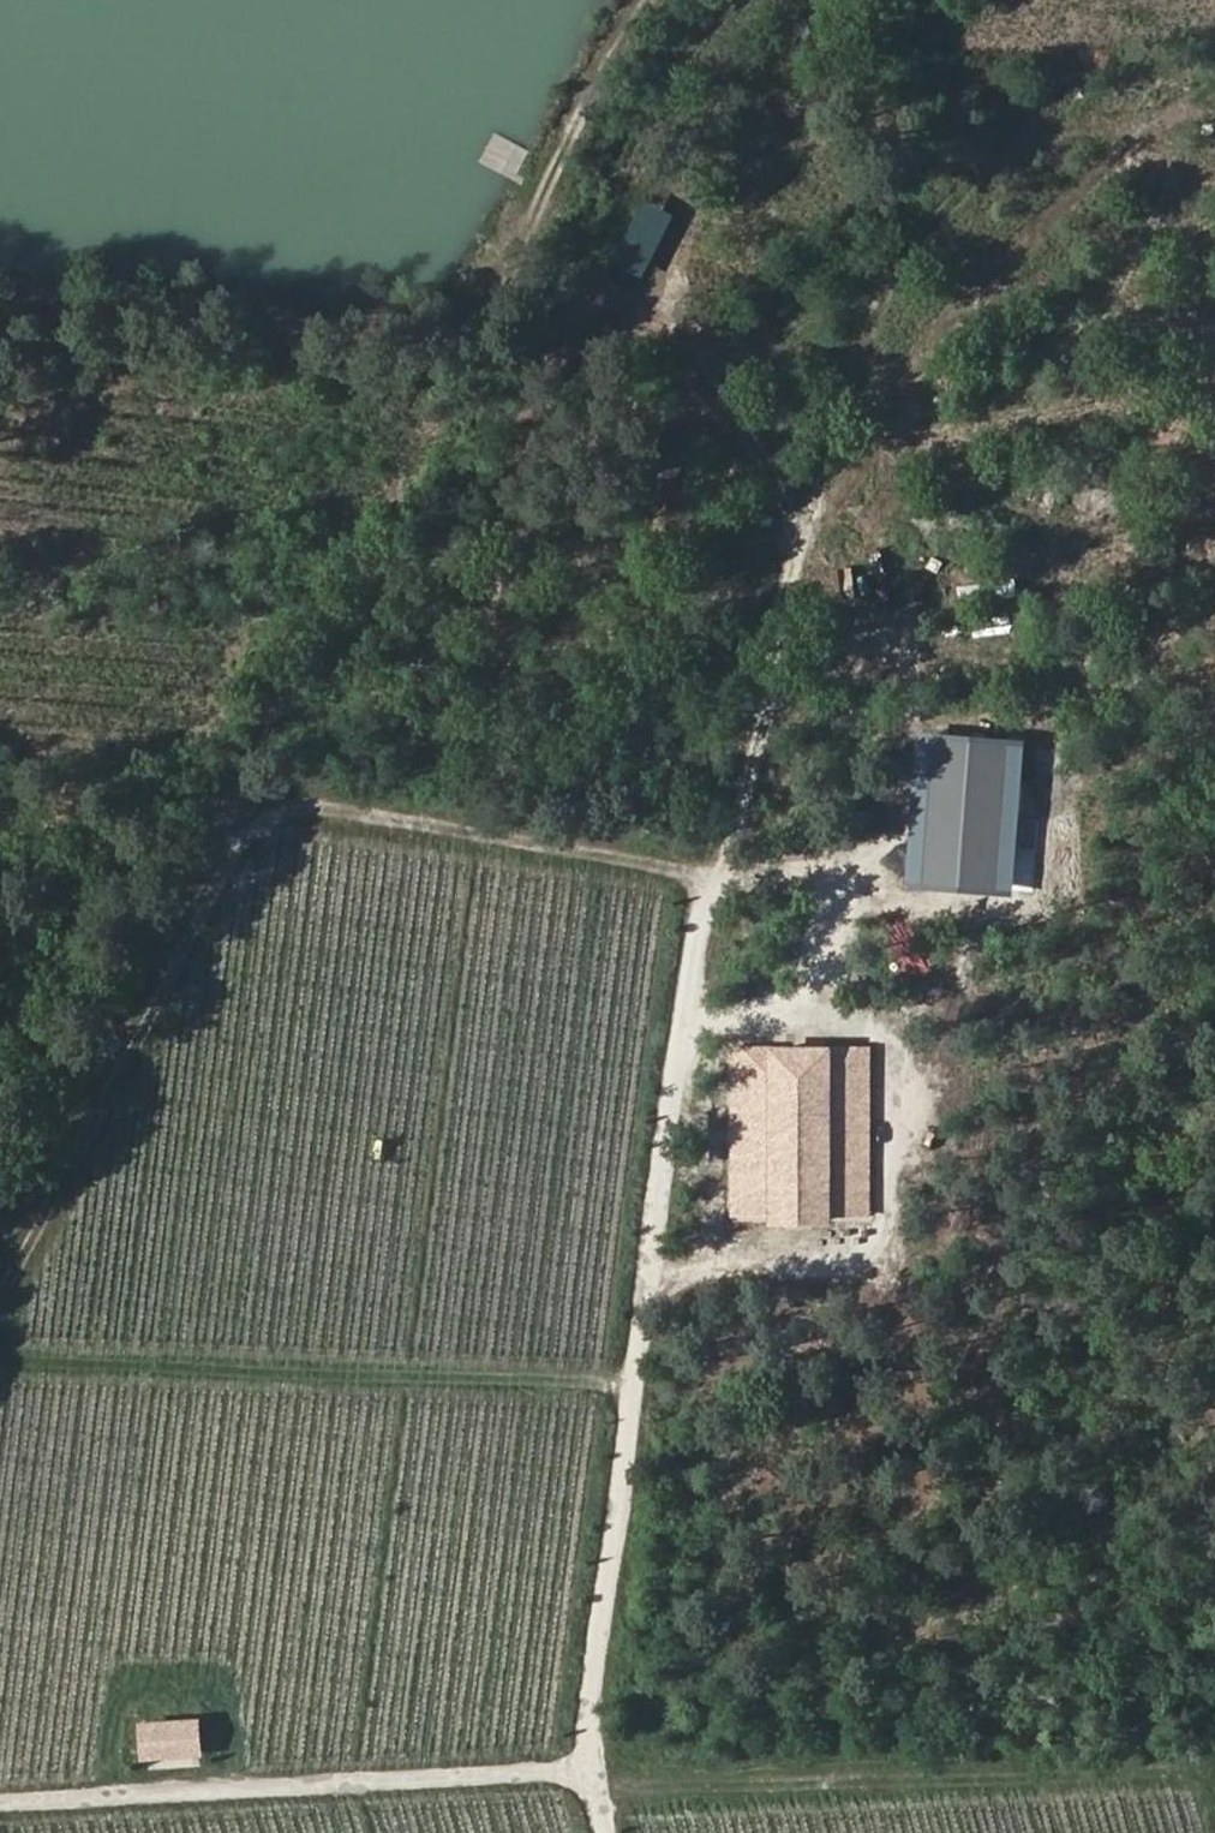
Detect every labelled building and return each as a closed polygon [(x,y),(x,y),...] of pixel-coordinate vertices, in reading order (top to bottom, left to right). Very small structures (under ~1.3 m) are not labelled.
[(911,730),(901,886),(1009,893),(1020,737),(911,730)] [(132,1758),(196,1758),(196,1717),(132,1718),(132,1758)]
